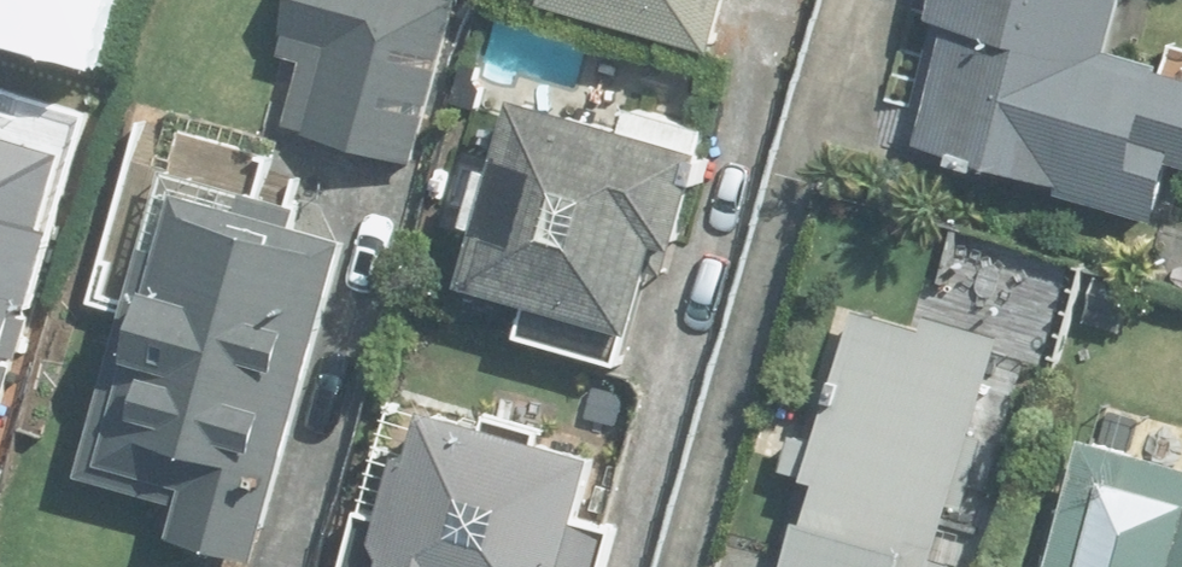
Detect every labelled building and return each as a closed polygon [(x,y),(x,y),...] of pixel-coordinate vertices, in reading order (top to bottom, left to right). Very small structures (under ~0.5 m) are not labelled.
[(112,0),(0,0),(0,20),(104,41),(112,0)] [(279,57),(310,64),(292,122),(419,157),(462,0),(299,0),(279,57)] [(545,11),(739,56),(753,0),(548,0),(545,11)] [(933,27),(963,37),(927,142),(1170,224),(1181,189),(1181,60),(1119,39),(1133,0),(942,0),(933,27)] [(51,306),(41,303),(93,143),(28,122),(35,99),(13,92),(18,79),(0,74),(0,522),(27,442),(9,436),(51,306)] [(637,127),(533,96),(471,287),(530,304),(522,331),(619,359),(622,347),(649,355),(717,122),(644,101),(637,127)] [(181,180),(86,474),(184,503),(173,541),(263,566),(269,566),(366,234),(181,180)] [(869,302),(797,566),(983,566),(985,558),(952,550),(1005,335),(869,302)] [(410,405),(355,566),(608,566),(618,527),(590,520),(606,452),(555,440),(559,425),(490,409),(488,420),(410,405)] [(1108,419),(1061,566),(1181,566),(1181,443),(1108,419)]
